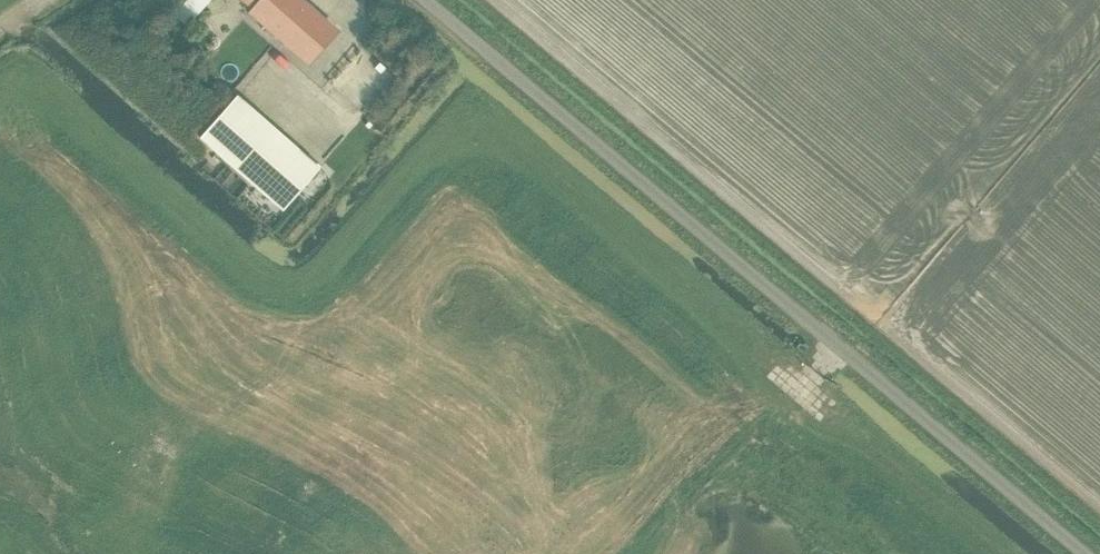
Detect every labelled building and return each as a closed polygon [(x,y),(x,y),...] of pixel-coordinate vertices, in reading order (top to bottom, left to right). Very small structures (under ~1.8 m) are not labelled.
[(252,11),(249,14),(308,66),(336,34),(298,0),(239,0),(252,11)] [(236,97),(199,139),(283,211),(320,170),(236,97)]
